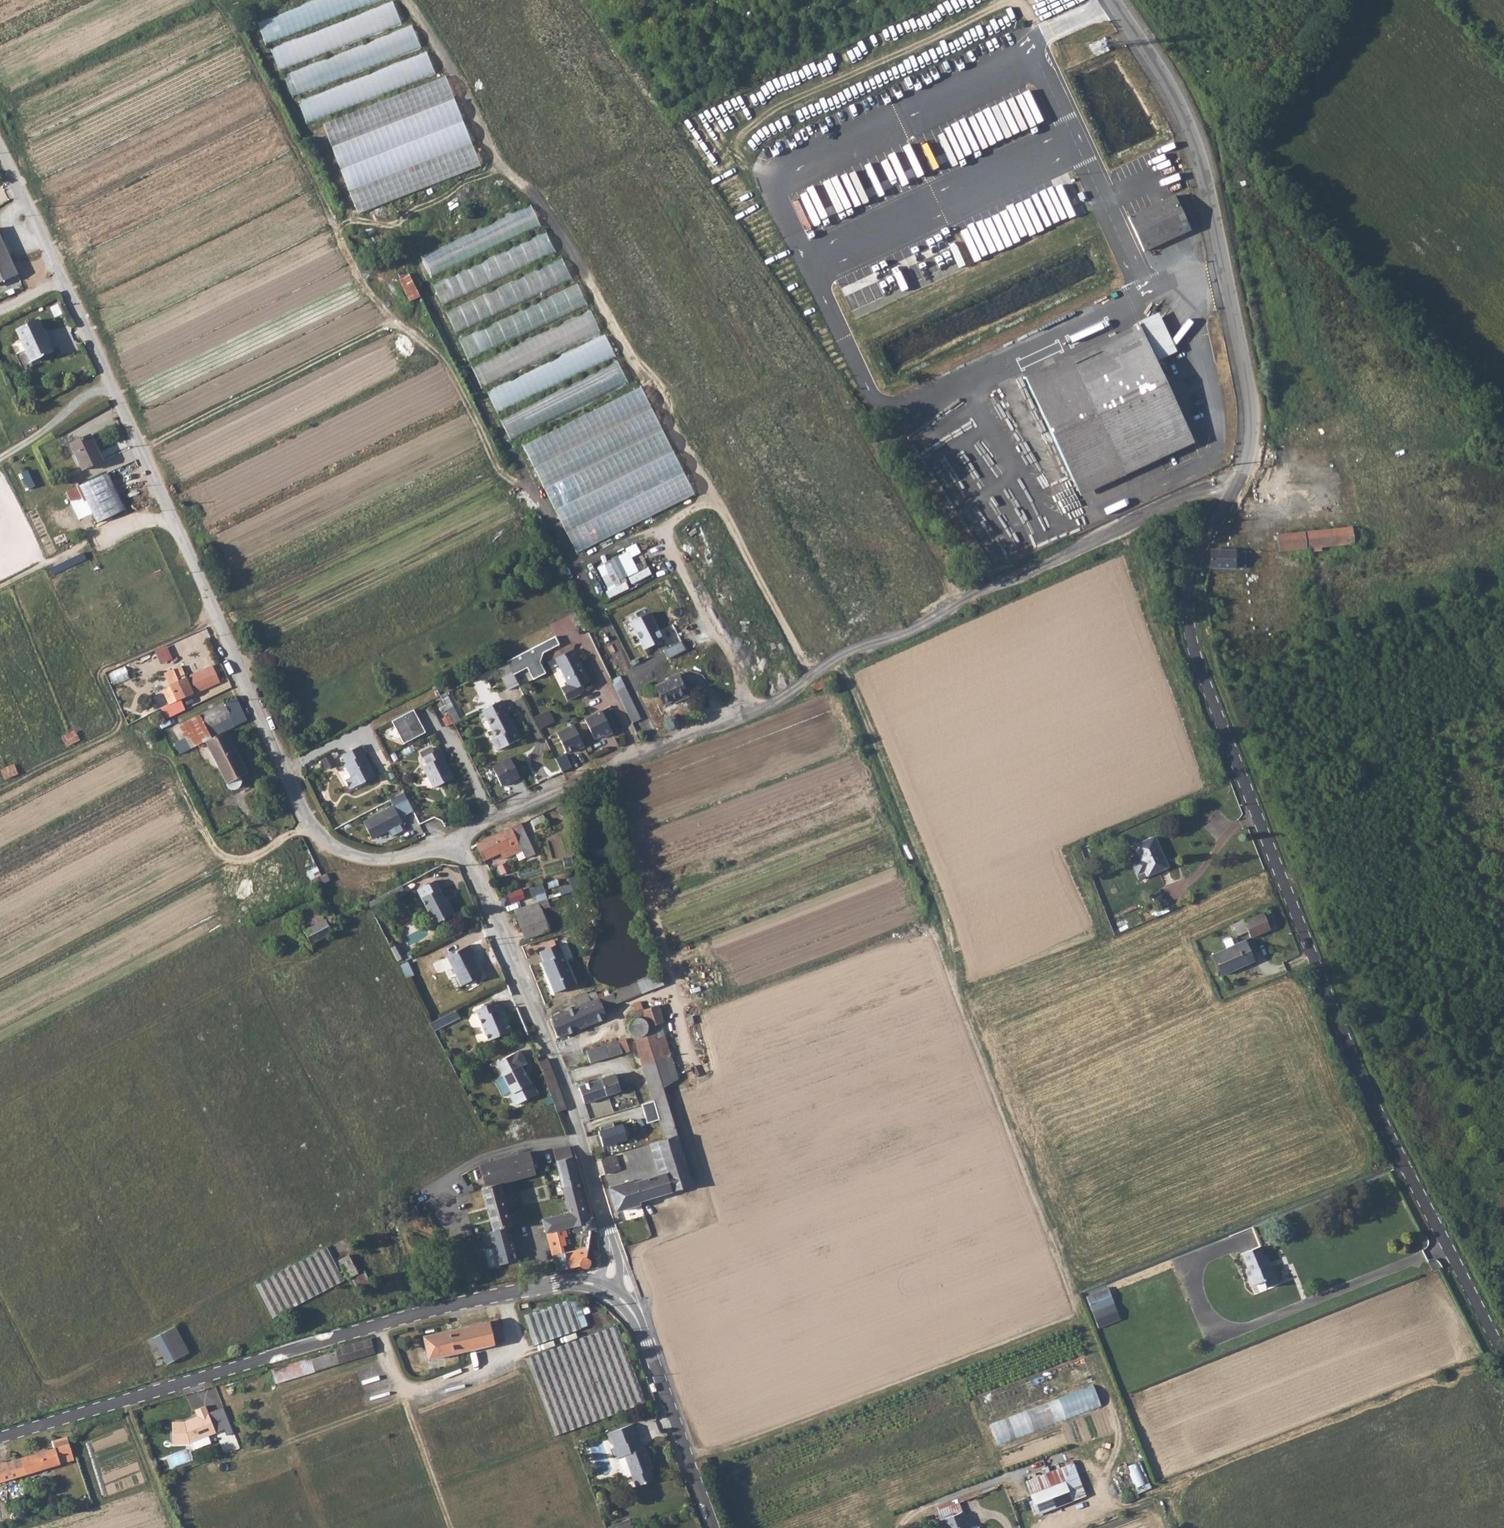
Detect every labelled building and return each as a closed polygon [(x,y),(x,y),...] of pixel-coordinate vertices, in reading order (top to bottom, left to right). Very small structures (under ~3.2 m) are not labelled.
[(264,45),(382,0),(312,0),(255,22),(264,45)] [(279,71),(400,24),(391,2),(270,49),(279,71)] [(284,75),(293,97),(420,47),(412,26),(284,75)] [(307,124),(435,73),(426,51),(298,102),(307,124)] [(321,124),(356,214),(479,167),(444,76),(321,124)] [(1174,196),(1128,217),(1143,251),(1190,230),(1174,196)] [(430,277),(541,224),(530,202),(420,255),(430,277)] [(431,286),(440,304),(555,250),(546,232),(431,286)] [(15,274),(0,240),(0,281),(15,274)] [(445,313),(455,334),(570,279),(560,258),(445,313)] [(412,282),(402,287),(409,301),(418,296),(412,282)] [(467,361),(586,304),(576,282),(456,339),(467,361)] [(469,369),(480,391),(599,332),(588,310),(469,369)] [(37,319),(15,329),(30,361),(51,352),(37,319)] [(1138,324),(1087,348),(1093,361),(1144,337),(1138,324)] [(496,413),(615,356),(605,335),(486,392),(496,413)] [(1076,368),(1030,390),(1074,484),(1187,430),(1144,337),(1093,361),(1087,348),(1086,346),(1070,354),(1070,355),(1076,368)] [(1070,355),(1024,377),(1030,390),(1076,368),(1070,355)] [(500,421),(510,441),(628,382),(618,362),(500,421)] [(521,445),(575,553),(693,495),(639,387),(521,445)] [(1187,430),(1074,484),(1080,496),(1193,443),(1187,430)] [(89,435),(70,444),(82,470),(101,461),(89,435)] [(106,473),(79,485),(96,521),(123,509),(106,473)] [(76,499),(82,513),(89,510),(83,496),(76,499)] [(1186,516),(1178,520),(1180,525),(1189,521),(1186,516)] [(1361,544),(1359,528),(1278,536),(1279,552),(1361,544)] [(606,560),(617,581),(638,571),(627,550),(606,560)] [(1210,550),(1210,568),(1224,569),(1233,569),(1237,568),(1245,568),(1245,552),(1234,552),(1234,551),(1210,550)] [(650,569),(631,577),(633,582),(652,575),(650,569)] [(648,611),(630,621),(644,649),(662,640),(648,611)] [(684,642),(665,647),(668,656),(686,651),(684,642)] [(575,650),(556,660),(568,685),(561,688),(568,701),(581,694),(579,688),(590,682),(575,650)] [(514,658),(508,662),(519,684),(530,678),(519,656),(514,658)] [(508,662),(496,667),(507,690),(519,684),(508,662)] [(214,664),(202,670),(208,685),(221,680),(214,664)] [(164,673),(169,685),(178,680),(173,669),(164,673)] [(202,670),(169,685),(176,700),(177,700),(209,686),(208,685),(202,670)] [(656,685),(664,704),(675,700),(688,695),(679,675),(656,685)] [(830,676),(810,685),(813,692),(834,683),(830,676)] [(624,685),(616,690),(626,710),(632,723),(640,719),(624,685)] [(188,720),(178,725),(186,741),(190,748),(205,741),(224,731),(246,720),(236,699),(223,705),(222,703),(213,707),(188,720)] [(502,701),(483,710),(497,738),(492,740),(497,751),(521,739),(502,701)] [(393,720),(404,742),(425,731),(413,709),(393,720)] [(551,711),(537,715),(541,727),(555,723),(551,711)] [(601,711),(585,719),(595,739),(604,735),(605,737),(613,733),(601,711)] [(184,714),(175,719),(178,725),(188,720),(184,714)] [(178,725),(175,719),(170,721),(180,741),(178,742),(183,752),(190,748),(186,741),(178,725)] [(574,725),(557,733),(567,753),(576,749),(577,751),(585,747),(574,725)] [(224,731),(205,741),(216,762),(229,788),(233,788),(236,787),(240,783),(238,778),(246,773),(232,745),(224,731)] [(366,753),(362,745),(343,755),(347,763),(344,764),(348,772),(344,774),(343,776),(349,789),(355,786),(356,787),(375,777),(364,754),(366,753)] [(429,764),(424,766),(435,788),(455,778),(444,756),(445,756),(441,748),(425,756),(429,764)] [(492,766),(501,785),(520,776),(510,757),(492,766)] [(399,818),(413,811),(404,793),(390,800),(393,807),(399,818)] [(393,807),(363,822),(371,838),(401,823),(399,818),(393,807)] [(542,814),(531,820),(534,826),(545,820),(542,814)] [(527,840),(520,823),(476,844),(483,860),(500,852),(503,858),(514,853),(511,847),(527,840)] [(1154,837),(1134,846),(1147,876),(1167,866),(1154,837)] [(318,869),(308,849),(295,855),(301,868),(308,881),(313,879),(321,875),(318,869)] [(508,862),(498,866),(501,874),(511,870),(508,862)] [(321,875),(313,879),(317,886),(319,885),(329,880),(325,873),(321,875)] [(434,881),(415,890),(433,924),(452,914),(447,903),(445,903),(434,881)] [(542,886),(529,890),(531,896),(545,892),(542,886)] [(523,888),(508,894),(512,903),(527,898),(523,888)] [(385,894),(366,903),(371,911),(389,902),(385,894)] [(299,923),(303,930),(325,919),(327,922),(336,918),(329,905),(320,910),(321,911),(299,923)] [(540,909),(517,918),(525,938),(548,930),(540,909)] [(1262,914),(1243,922),(1248,931),(1250,937),(1269,929),(1262,914)] [(325,919),(303,930),(310,942),(331,931),(327,922),(325,919)] [(1242,920),(1230,925),(1235,937),(1248,931),(1243,922),(1242,920)] [(1245,940),(1213,955),(1221,975),(1254,960),(1245,940)] [(558,943),(540,951),(544,961),(541,962),(555,992),(574,984),(558,943)] [(397,944),(390,948),(397,961),(403,959),(404,958),(397,944)] [(469,946),(446,957),(460,986),(481,976),(469,955),(473,953),(469,946)] [(640,996),(640,985),(638,984),(637,988),(632,988),(632,994),(640,996)] [(575,1007),(571,1009),(579,1028),(605,1017),(602,1009),(616,1004),(611,993),(597,999),(597,993),(594,992),(592,992),(587,994),(586,992),(572,998),(575,1007)] [(677,1135),(663,1088),(677,1079),(660,1023),(663,1022),(657,1005),(642,1009),(640,1003),(640,1002),(638,1001),(633,1003),(637,1017),(632,1019),(629,1024),(628,1028),(629,1031),(631,1035),(635,1036),(637,1048),(665,1138),(677,1135)] [(497,1002),(475,1011),(488,1042),(511,1032),(505,1018),(507,1017),(503,1009),(500,1010),(497,1002)] [(570,1006),(563,1009),(564,1012),(550,1018),(558,1037),(579,1028),(571,1009),(570,1006)] [(443,1017),(428,1024),(433,1032),(447,1025),(443,1017)] [(625,1039),(605,1045),(609,1057),(629,1051),(625,1039)] [(605,1045),(586,1050),(590,1063),(609,1057),(605,1045)] [(520,1051),(496,1063),(502,1075),(502,1076),(510,1094),(509,1098),(513,1104),(516,1105),(537,1094),(528,1076),(526,1077),(521,1067),(526,1064),(520,1051)] [(556,1111),(558,1111),(566,1109),(545,1055),(538,1060),(538,1061),(536,1062),(547,1088),(556,1111)] [(588,1080),(577,1084),(584,1103),(620,1090),(614,1074),(589,1083),(588,1080)] [(605,1145),(628,1139),(623,1121),(600,1128),(605,1145)] [(563,1130),(555,1132),(557,1138),(565,1136),(563,1130)] [(665,1138),(650,1143),(659,1175),(634,1182),(633,1180),(609,1188),(616,1211),(640,1204),(639,1201),(692,1185),(678,1139),(677,1135),(665,1138)] [(541,1219),(545,1233),(558,1229),(581,1223),(583,1230),(590,1229),(594,1228),(590,1217),(587,1217),(582,1197),(565,1136),(557,1138),(550,1140),(566,1202),(568,1212),(541,1219)] [(484,1202),(478,1204),(481,1214),(487,1212),(492,1231),(510,1226),(499,1182),(533,1173),(527,1151),(479,1165),(483,1182),(480,1183),(481,1187),(480,1187),(484,1202)] [(615,1156),(601,1160),(605,1174),(619,1169),(615,1156)] [(558,1229),(545,1233),(550,1253),(555,1270),(579,1264),(580,1266),(581,1267),(583,1268),(584,1268),(587,1267),(588,1266),(590,1264),(590,1261),(589,1259),(587,1258),(586,1257),(585,1257),(587,1246),(589,1235),(581,1235),(579,1249),(563,1252),(560,1238),(583,1230),(581,1223),(558,1229)] [(1261,1246),(1241,1254),(1248,1271),(1246,1272),(1246,1273),(1252,1286),(1263,1281),(1266,1288),(1278,1283),(1271,1266),(1270,1267),(1268,1264),(1270,1263),(1267,1256),(1265,1256),(1261,1246)] [(265,1305),(272,1317),(298,1304),(335,1284),(343,1280),(335,1265),(325,1247),(302,1259),(277,1272),(254,1284),(265,1305)] [(337,1259),(347,1278),(357,1273),(347,1254),(337,1259)] [(357,1273),(347,1278),(353,1290),(368,1282),(362,1270),(357,1273)] [(1099,1328),(1122,1320),(1110,1287),(1087,1295),(1099,1328)] [(556,1304),(528,1314),(538,1342),(566,1332),(556,1304)] [(498,1319),(423,1336),(428,1358),(494,1344),(492,1335),(495,1334),(496,1337),(501,1336),(498,1319)] [(615,1324),(525,1356),(554,1434),(644,1402),(615,1324)] [(174,1326),(160,1334),(174,1359),(188,1352),(174,1326)] [(174,1359),(160,1334),(153,1338),(167,1363),(174,1359)] [(370,1337),(334,1349),(335,1351),(311,1359),(315,1371),(375,1352),(370,1337)] [(1096,1387),(991,1421),(998,1443),(1103,1409),(1096,1387)] [(184,1421),(172,1422),(173,1443),(189,1443),(193,1441),(192,1439),(205,1434),(208,1435),(216,1432),(205,1405),(195,1410),(197,1416),(184,1421)] [(630,1423),(608,1431),(614,1447),(631,1440),(635,1450),(641,1448),(637,1438),(636,1439),(630,1423)] [(0,1464),(0,1481),(73,1459),(67,1436),(53,1441),(55,1448),(0,1464)] [(631,1440),(614,1447),(612,1447),(616,1457),(624,1454),(636,1485),(653,1479),(649,1468),(651,1467),(644,1447),(641,1448),(635,1450),(631,1440)] [(1130,1464),(1137,1492),(1150,1489),(1143,1461),(1130,1464)] [(1073,1465),(1061,1471),(1066,1483),(1073,1502),(1086,1496),(1073,1465)] [(1061,1471),(1027,1484),(1032,1496),(1066,1483),(1061,1471)] [(1066,1483),(1032,1496),(1039,1515),(1053,1510),(1073,1502),(1066,1483)] [(939,1506),(944,1516),(960,1509),(956,1499),(939,1506)] [(942,1520),(945,1527),(970,1527),(968,1524),(967,1524),(962,1513),(942,1520)] [(632,1518),(609,1525),(610,1527),(635,1527),(632,1518)]
